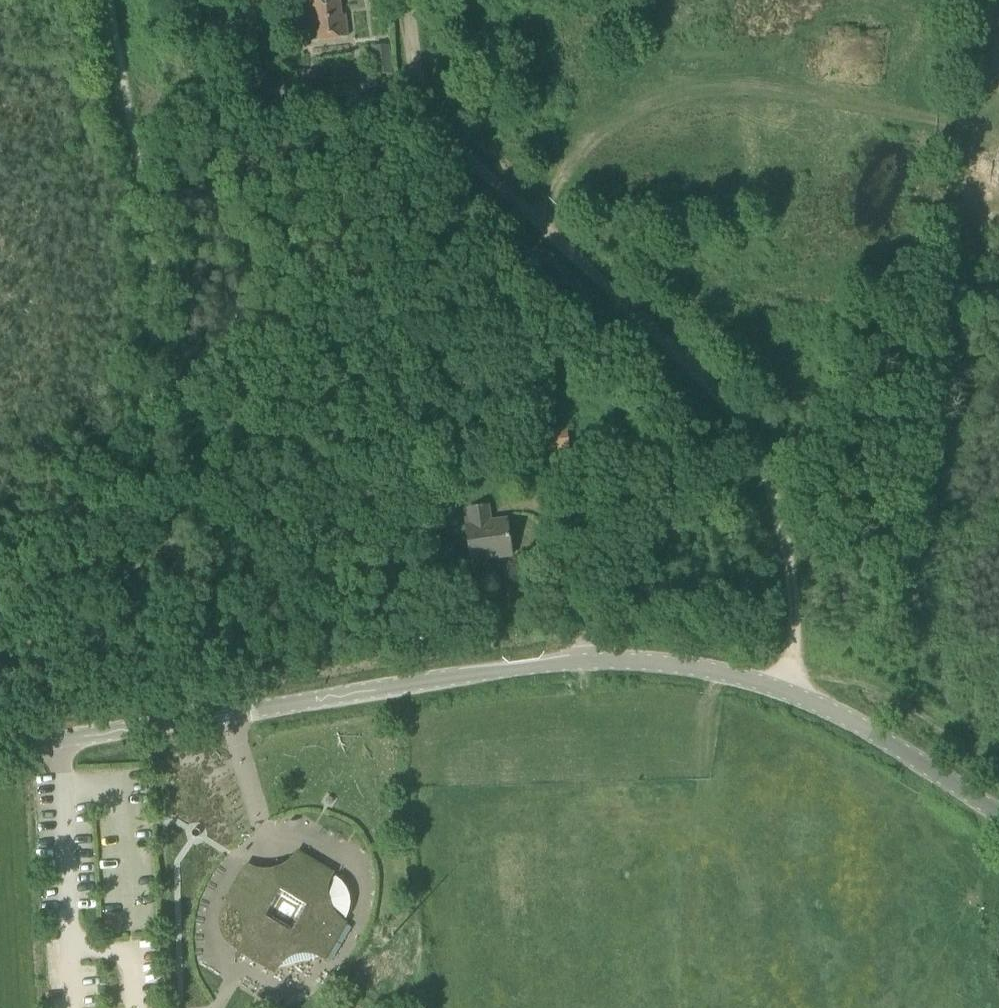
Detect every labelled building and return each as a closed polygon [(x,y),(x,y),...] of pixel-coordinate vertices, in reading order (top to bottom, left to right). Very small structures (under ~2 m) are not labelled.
[(311,42),(348,37),(345,15),(342,15),(340,0),(341,0),(306,0),(311,42)] [(390,41),(373,43),(376,70),(393,68),(390,41)] [(531,430),(533,453),(568,451),(567,428),(531,430)] [(465,520),(471,561),(511,556),(506,519),(490,521),(488,506),(468,509),(469,519),(465,520)] [(228,900),(259,919),(240,950),(275,970),(276,968),(322,956),(324,957),(344,923),(327,913),(321,893),(321,891),(331,874),(297,854),(287,871),(282,872),(275,868),(274,868),(270,875),(265,877),(248,866),(228,900)]
